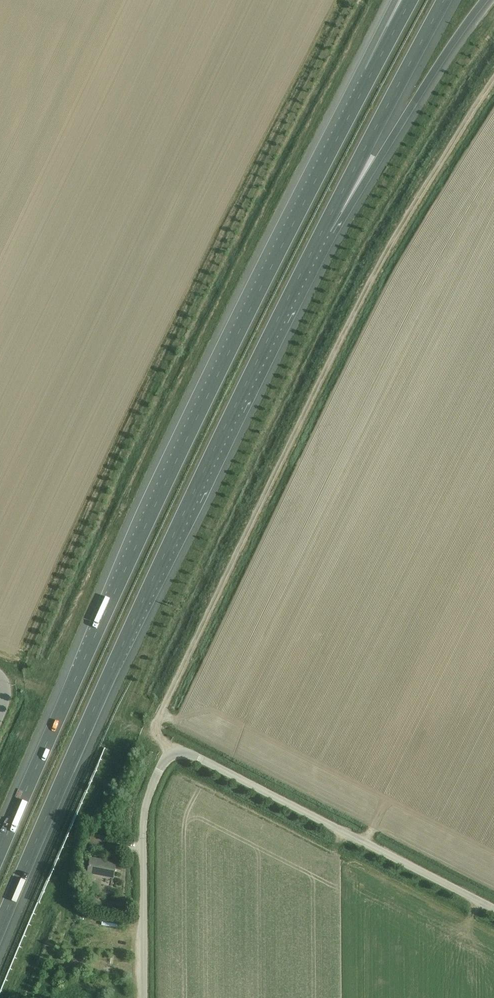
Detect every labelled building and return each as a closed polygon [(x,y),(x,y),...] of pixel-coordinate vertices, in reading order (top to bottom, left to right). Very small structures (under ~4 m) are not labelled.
[(127,843),(127,833),(117,833),(117,842),(127,843)] [(106,837),(96,835),(92,834),(89,847),(104,849),(106,837)] [(117,862),(107,860),(90,857),(87,874),(114,878),(117,862)]
